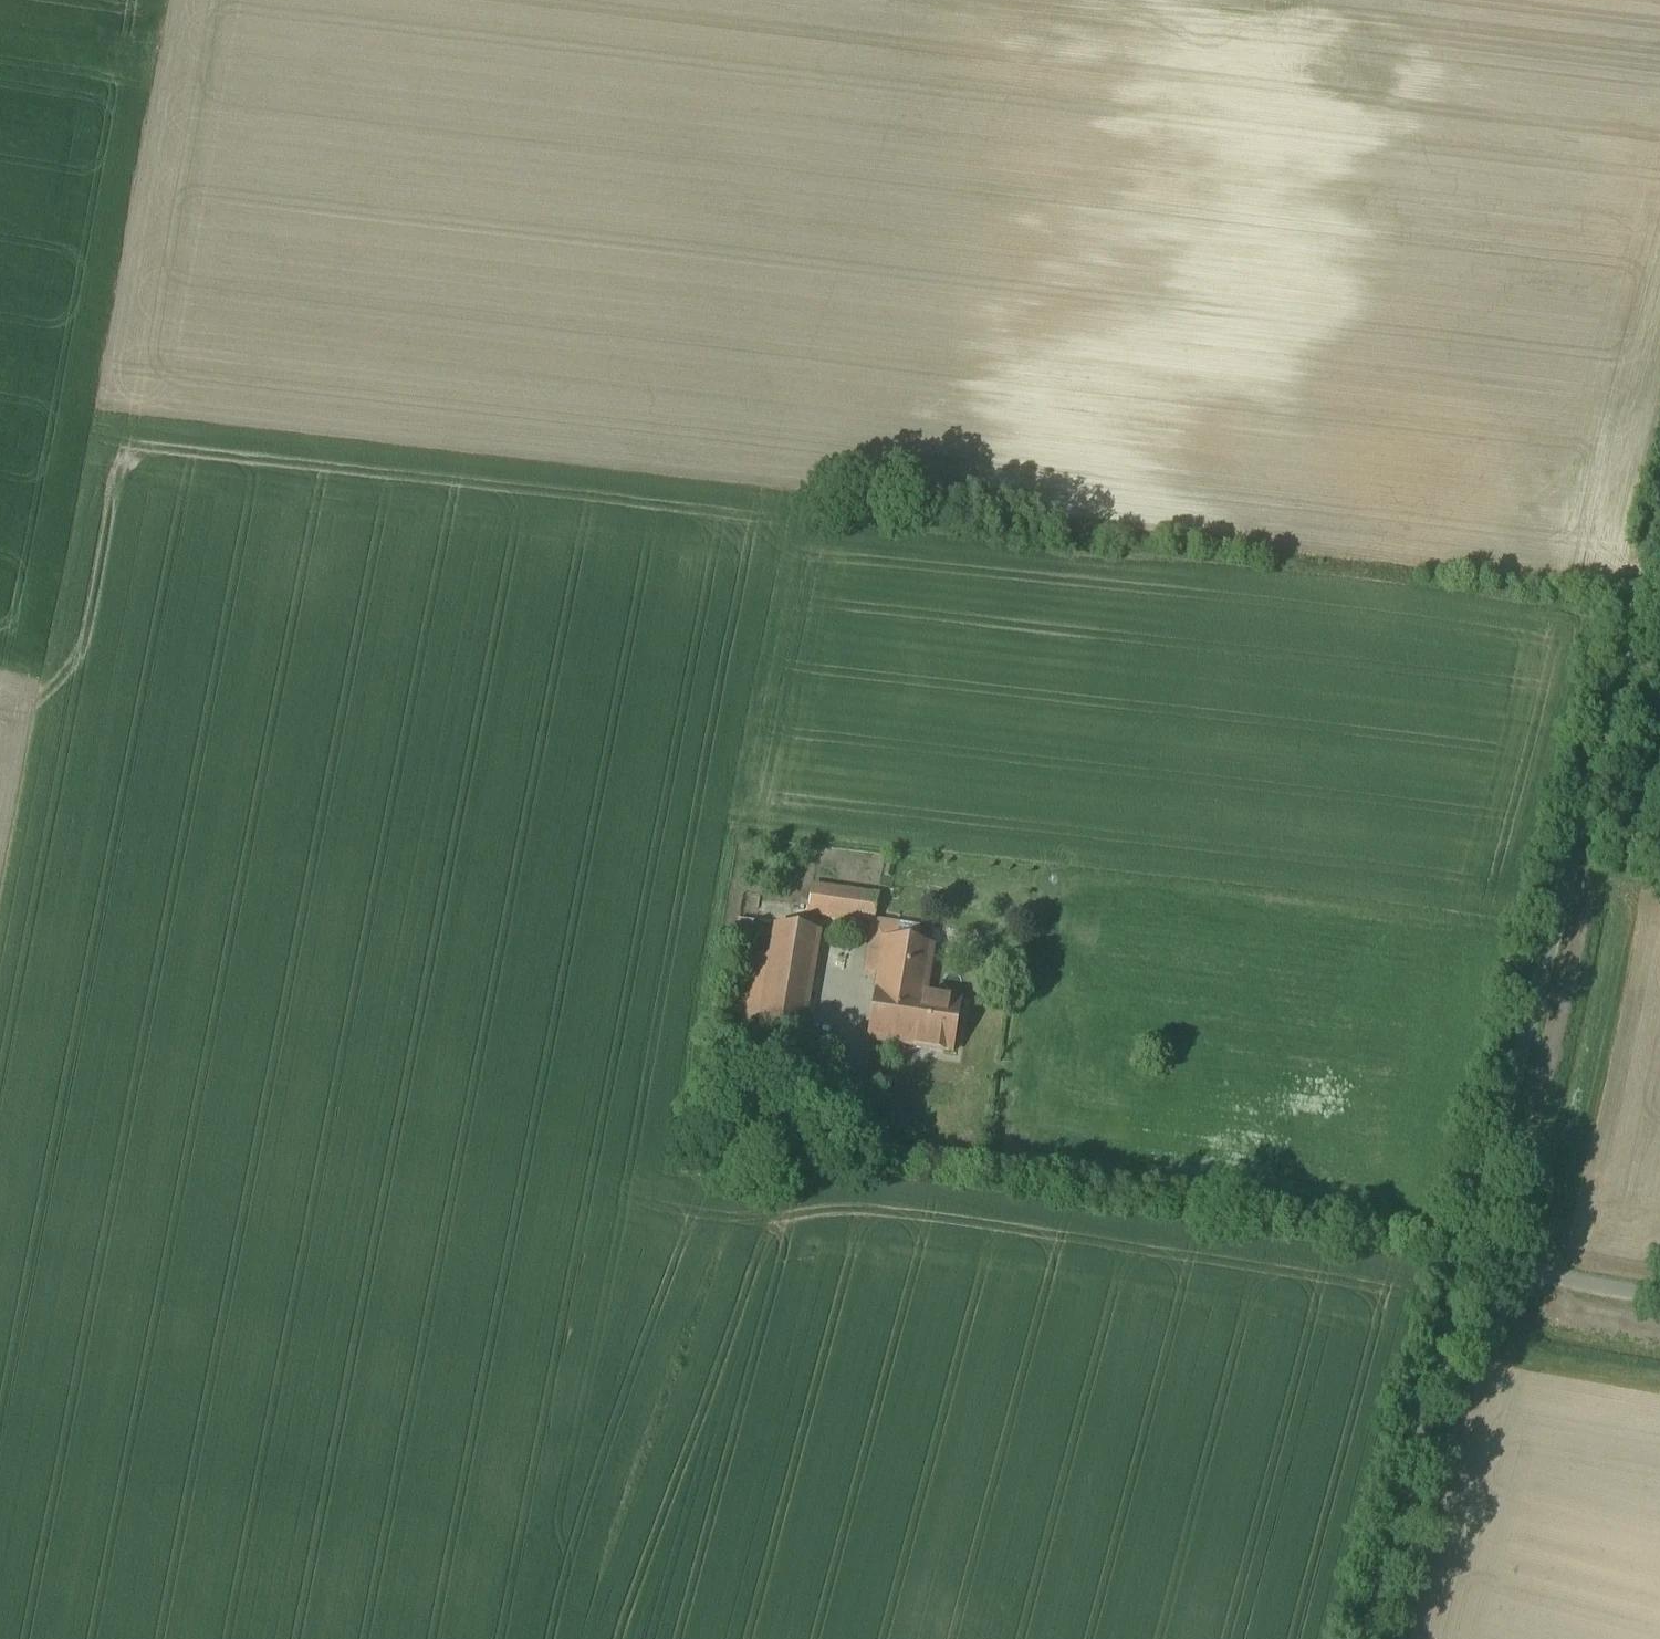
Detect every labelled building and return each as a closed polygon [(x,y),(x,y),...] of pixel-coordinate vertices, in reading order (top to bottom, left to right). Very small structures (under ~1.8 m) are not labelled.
[(879,896),(813,886),(808,914),(874,924),(879,896)] [(820,932),(754,922),(738,1020),(804,1030),(820,932)] [(931,950),(886,943),(878,991),(924,998),(931,950)] [(878,991),(877,991),(869,1039),(953,1053),(960,1004),(924,998),(878,991)]
